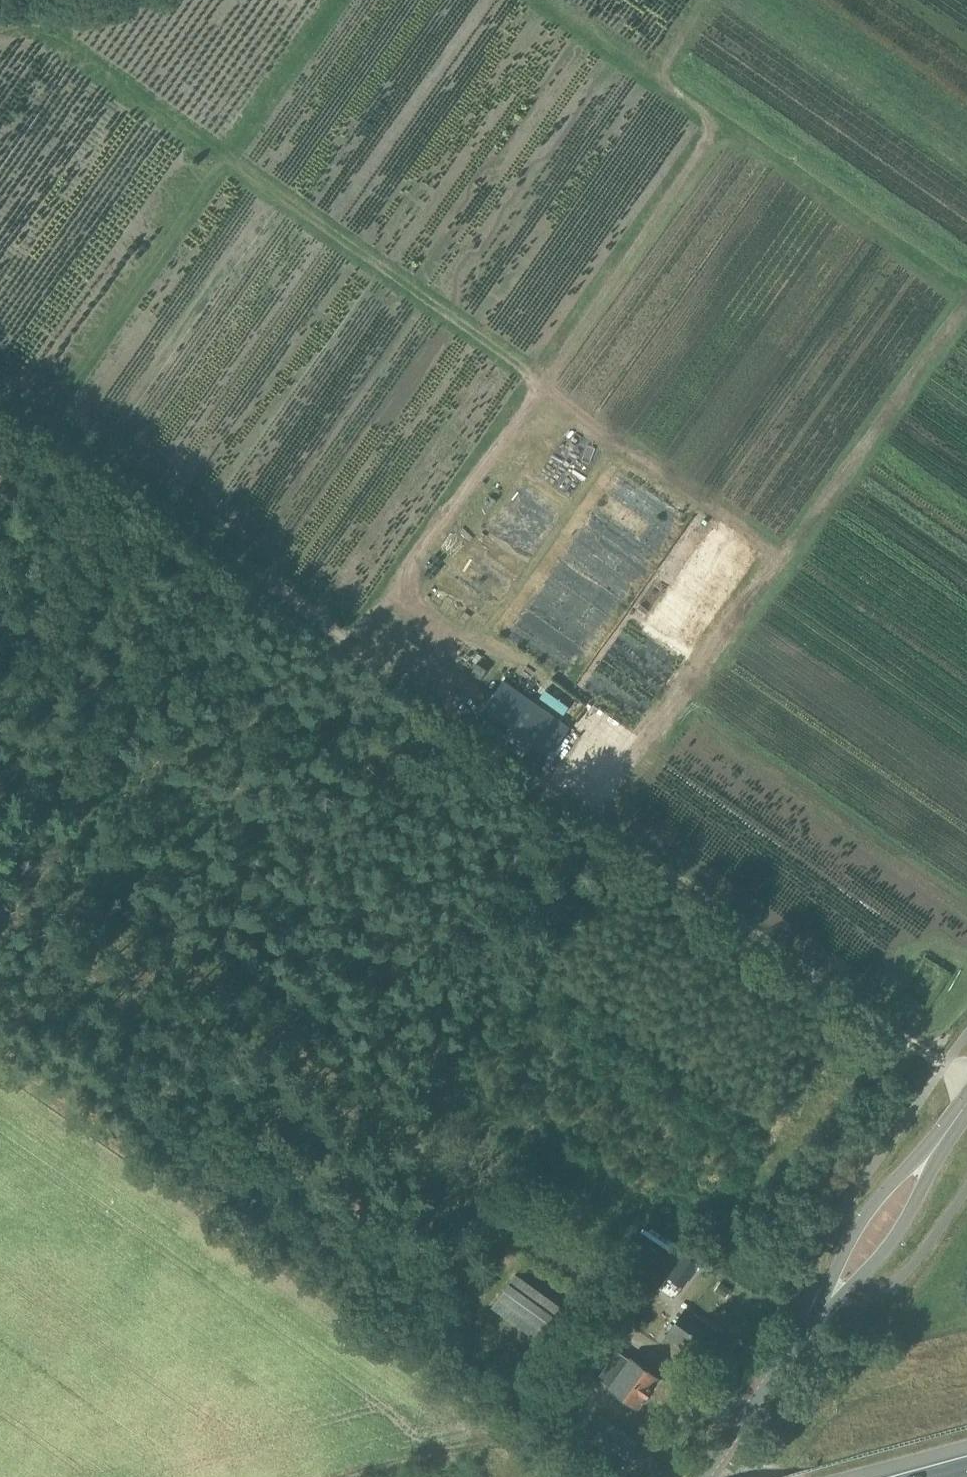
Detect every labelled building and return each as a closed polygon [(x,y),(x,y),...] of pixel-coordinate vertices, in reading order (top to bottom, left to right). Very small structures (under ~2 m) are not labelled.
[(541,769),(570,728),(503,680),(474,722),(541,769)] [(683,1287),(698,1266),(699,1264),(683,1253),(682,1253),(667,1276),(683,1287)] [(493,1306),(537,1338),(560,1305),(515,1273),(493,1306)] [(666,1336),(698,1359),(718,1330),(684,1307),(666,1336)] [(617,1351),(597,1378),(609,1386),(608,1388),(636,1408),(659,1377),(630,1357),(629,1359),(617,1351)] [(639,1441),(637,1440),(599,1414),(577,1445),(616,1473),(639,1441)]
